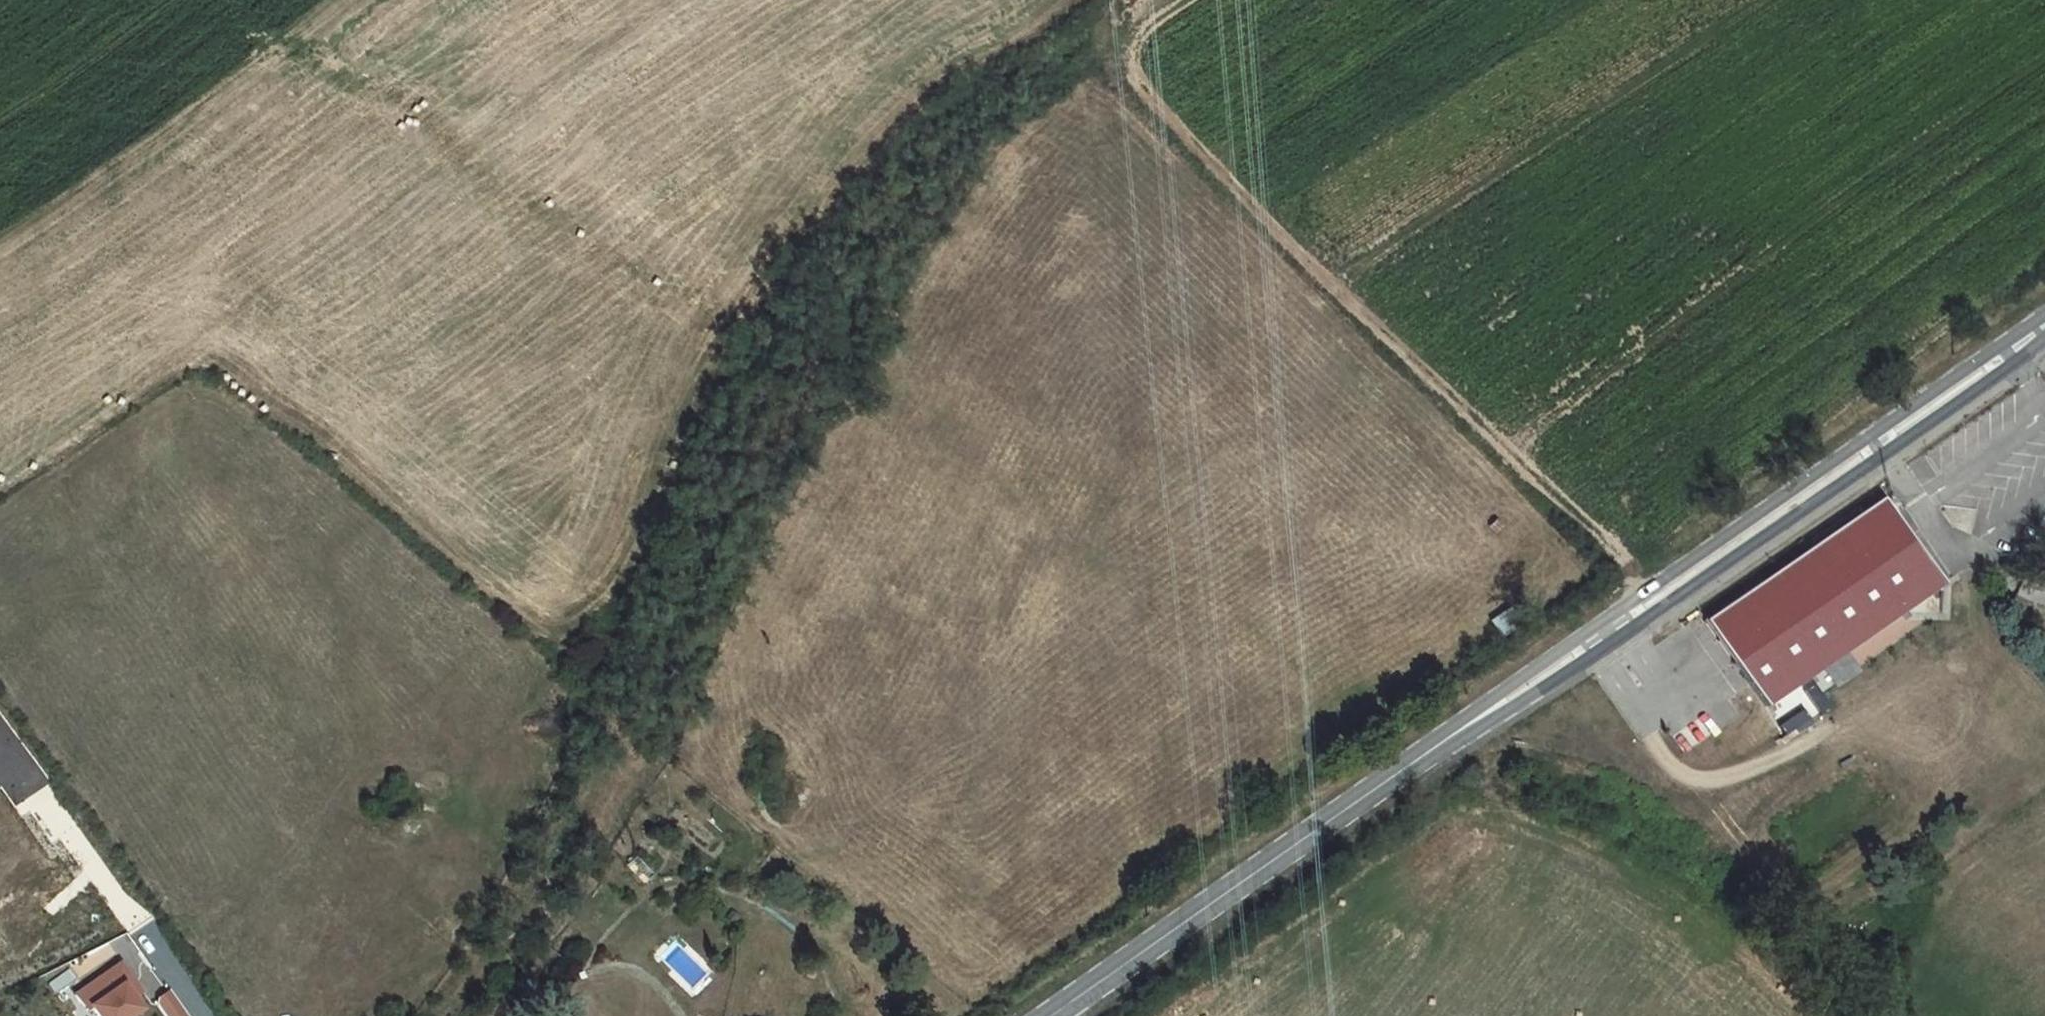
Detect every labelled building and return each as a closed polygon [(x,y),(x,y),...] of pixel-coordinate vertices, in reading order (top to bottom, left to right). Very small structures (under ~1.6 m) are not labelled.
[(1808,543),(1700,618),(1760,704),(1938,582),(1881,499),(1860,513),(1854,504),(1805,538),(1808,543)] [(115,1009),(95,982),(53,1014),(54,1015),(107,1015),(115,1009)] [(165,1015),(188,1015),(172,990),(155,1001),(165,1015)] [(147,1007),(135,1015),(153,1015),(147,1007)]
